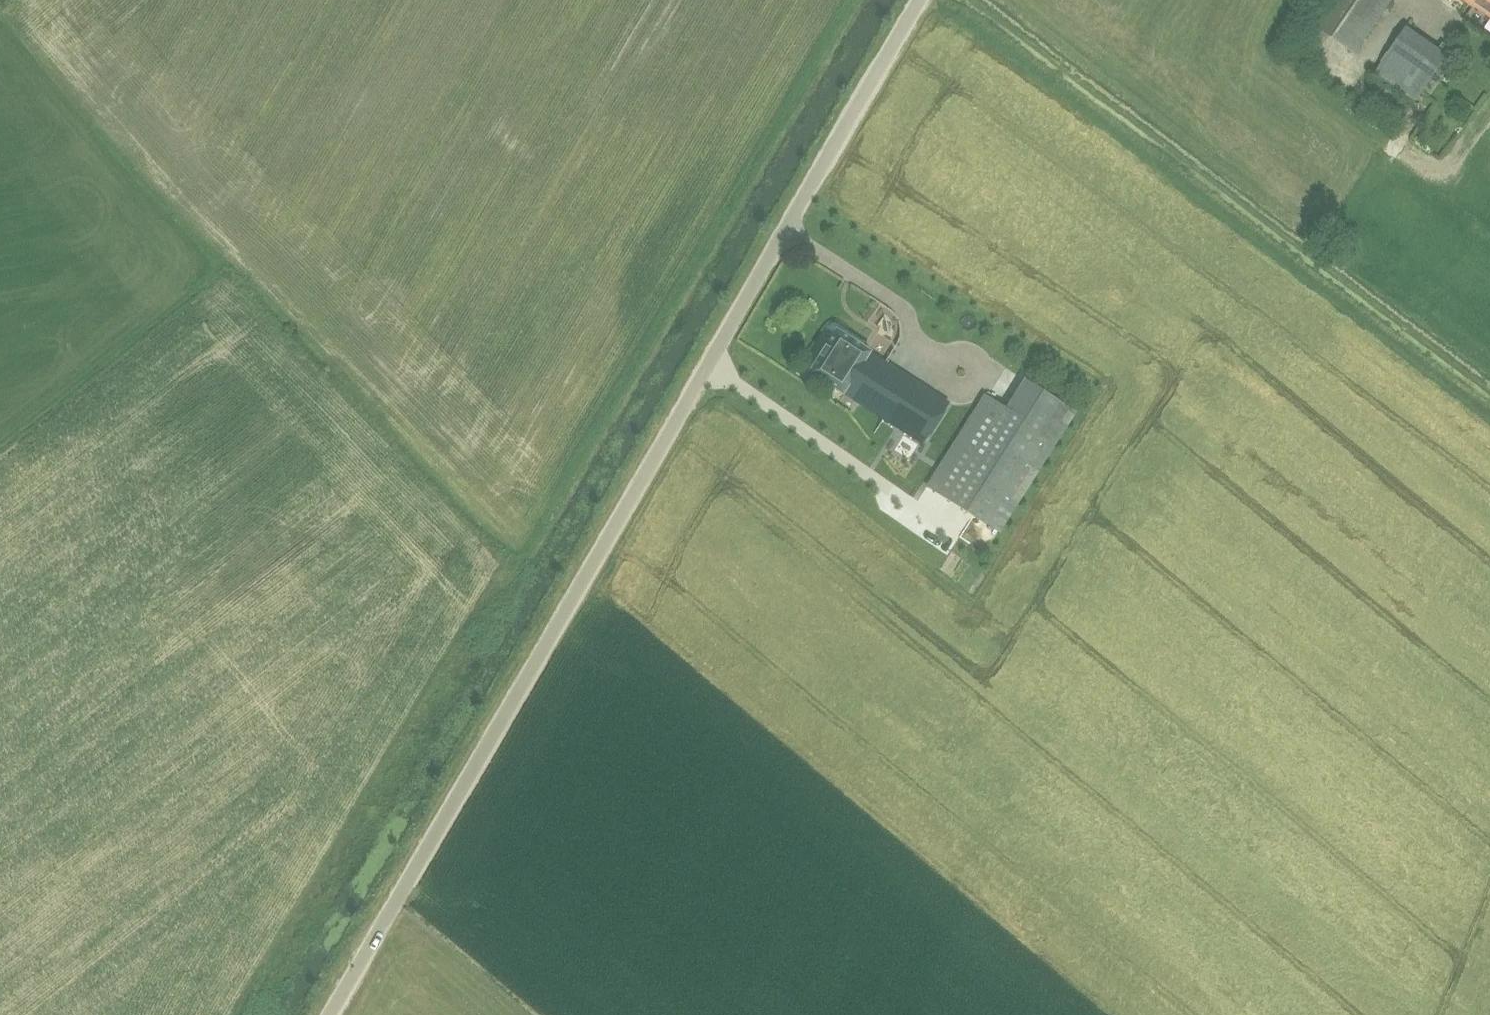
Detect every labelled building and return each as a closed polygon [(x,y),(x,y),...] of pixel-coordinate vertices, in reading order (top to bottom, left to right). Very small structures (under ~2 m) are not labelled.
[(1312,23),(1355,52),(1391,0),(1327,0),(1312,23)] [(1475,7),(1476,6),(1489,16),(1489,0),(1464,0),(1475,7)] [(1447,57),(1406,28),(1375,73),(1416,101),(1447,57)] [(843,392),(922,443),(948,404),(868,352),(869,351),(835,329),(808,372),(842,394),(843,392)] [(1025,383),(1008,409),(984,394),(926,485),(951,501),(999,531),(1075,411),(1028,381),(1027,383),(1025,383)]
